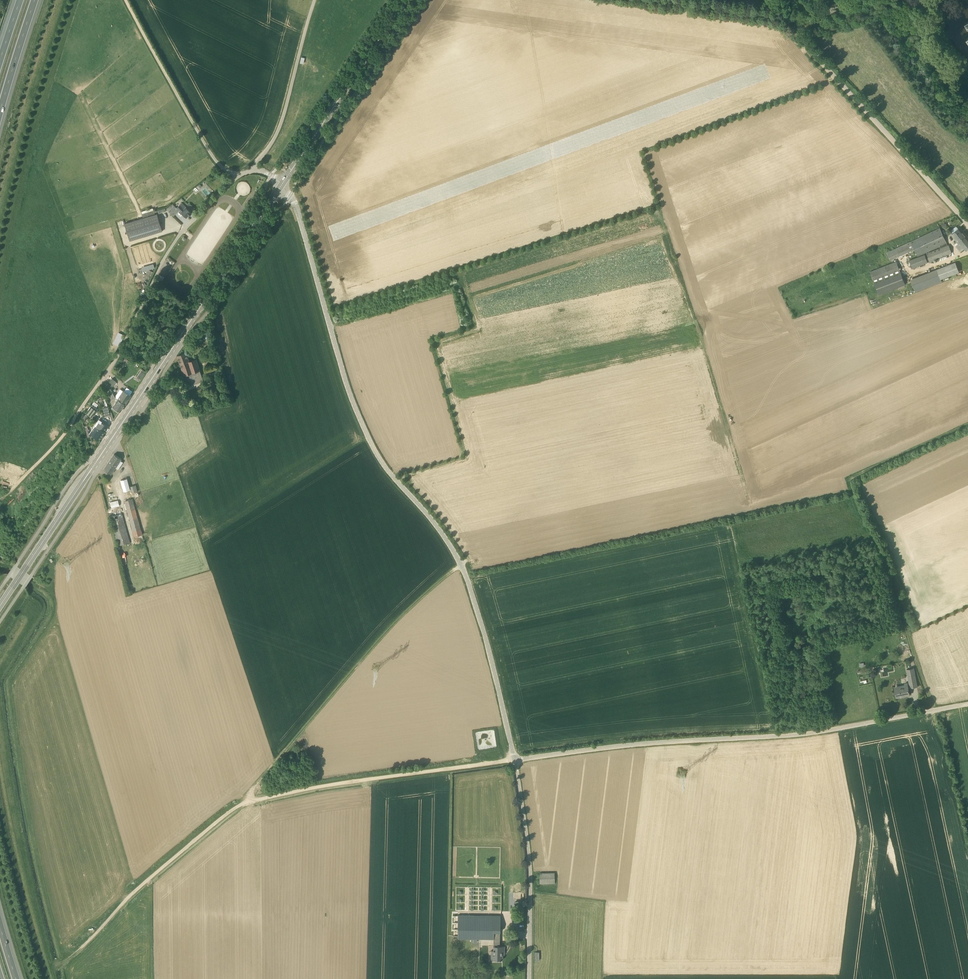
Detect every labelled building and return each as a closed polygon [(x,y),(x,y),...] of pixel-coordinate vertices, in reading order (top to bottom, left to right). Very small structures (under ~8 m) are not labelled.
[(192,212),(186,207),(182,202),(177,208),(176,208),(174,206),(169,211),(174,216),(179,210),(181,212),(187,217),(189,215),(192,212)] [(130,241),(132,240),(162,231),(157,214),(155,214),(154,210),(142,214),(143,218),(125,223),(130,241)] [(953,233),(952,233),(960,243),(956,246),(960,252),(964,248),(966,250),(967,248),(967,239),(959,228),(958,228),(957,226),(956,226),(951,230),(953,233)] [(917,256),(947,242),(940,228),(910,242),(887,253),(890,260),(914,249),(916,252),(917,256)] [(912,268),(928,262),(952,253),(949,245),(925,254),(926,255),(909,261),(912,268)] [(905,284),(897,261),(870,271),(879,294),(905,284)] [(942,282),(940,279),(959,272),(956,262),(937,269),(911,279),(915,291),(942,282)] [(147,269),(144,278),(150,279),(153,271),(147,269)] [(119,332),(114,343),(120,346),(125,334),(119,332)] [(196,358),(188,360),(189,359),(186,352),(177,356),(182,368),(185,375),(188,386),(204,381),(196,358)] [(105,387),(112,399),(115,397),(110,388),(108,384),(105,387)] [(123,390),(118,399),(126,404),(131,395),(123,390)] [(113,406),(112,408),(119,412),(120,411),(121,411),(126,404),(118,399),(113,406)] [(90,406),(86,412),(92,417),(96,410),(90,406)] [(109,426),(101,420),(100,420),(98,423),(97,422),(89,433),(99,440),(109,426)] [(104,469),(109,472),(111,474),(121,459),(114,454),(104,469)] [(121,480),(124,491),(130,489),(126,479),(121,480)] [(124,501),(134,537),(142,534),(139,524),(132,499),(124,501)] [(121,515),(121,514),(110,517),(118,546),(130,542),(122,515),(121,515)] [(909,683),(916,681),(914,668),(907,669),(909,683)] [(905,687),(895,689),(896,697),(910,695),(907,683),(905,684),(905,687)] [(555,883),(555,878),(557,878),(557,873),(555,873),(540,873),(540,883),(555,883)] [(458,938),(473,938),(473,942),(477,942),(477,938),(480,939),(480,935),(494,935),(494,932),(500,932),(501,915),(480,915),(480,917),(474,917),(474,915),(471,915),(458,915),(458,938)] [(500,938),(494,937),(494,939),(494,945),(493,945),(493,950),(491,950),(491,959),(500,959),(500,960),(501,960),(501,959),(503,959),(503,952),(505,952),(505,946),(500,946),(500,938)]
